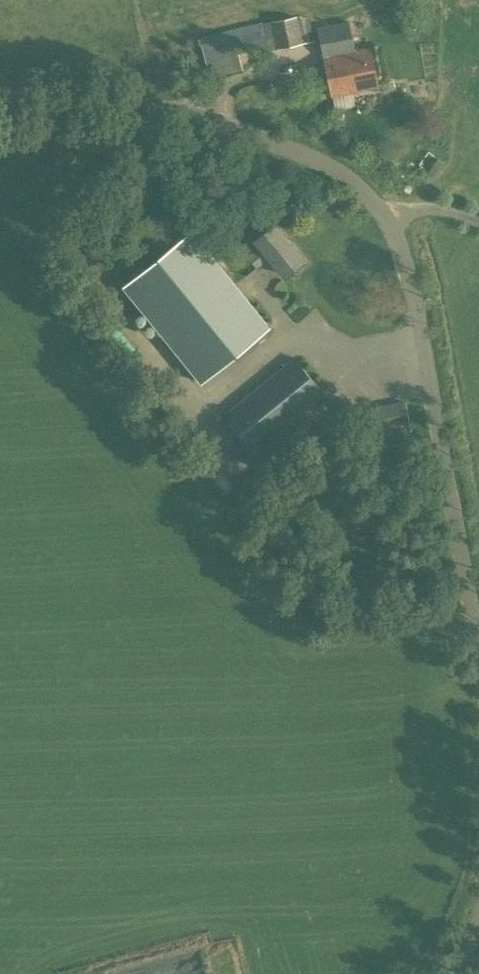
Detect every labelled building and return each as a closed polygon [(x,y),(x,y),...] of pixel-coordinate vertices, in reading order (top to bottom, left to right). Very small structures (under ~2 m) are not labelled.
[(270,22),(276,48),(302,43),(297,16),(270,21),(270,22)] [(331,96),(378,86),(370,48),(355,51),(348,21),(317,27),(331,96)] [(276,49),(276,48),(270,22),(200,38),(205,61),(263,47),(263,52),(276,49)] [(256,241),(260,246),(247,256),(256,268),(269,257),(283,275),(302,260),(274,225),(256,241)] [(200,383),(270,327),(191,229),(121,287),(200,383)] [(324,394),(295,358),(225,415),(254,450),(324,394)] [(367,441),(408,432),(402,402),(361,410),(367,441)]
